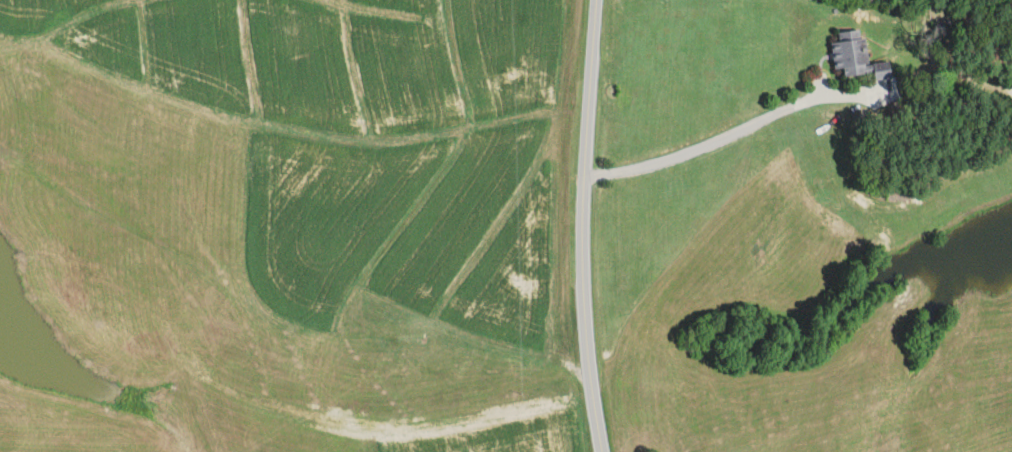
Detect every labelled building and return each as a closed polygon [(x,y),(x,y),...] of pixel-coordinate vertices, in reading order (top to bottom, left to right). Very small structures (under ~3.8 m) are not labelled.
[(832,42),(836,69),(845,68),(846,76),(875,73),(876,80),(893,78),(891,61),(869,64),(864,30),(840,33),(841,41),(832,42)]
